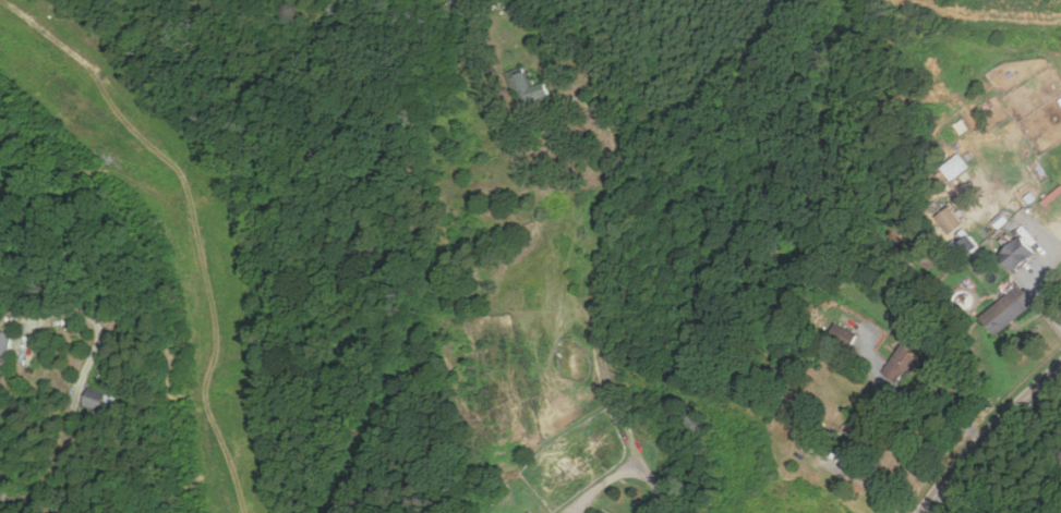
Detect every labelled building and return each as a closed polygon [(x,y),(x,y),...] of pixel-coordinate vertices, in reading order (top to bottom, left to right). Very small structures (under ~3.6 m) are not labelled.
[(543,82),(534,85),(529,70),(514,75),(523,106),(548,97),(543,82)] [(964,224),(948,203),(933,215),(950,235),(964,224)] [(1034,253),(1020,234),(997,253),(1010,270),(1034,253)] [(1033,303),(1017,284),(978,316),(994,335),(1033,303)] [(849,346),(856,333),(834,323),(829,337),(849,346)] [(0,330),(0,372),(14,372),(16,331),(0,330)] [(920,358),(901,344),(883,370),(902,384),(920,358)] [(121,394),(94,387),(88,404),(116,412),(121,394)] [(848,456),(873,408),(859,401),(834,449),(848,456)]
